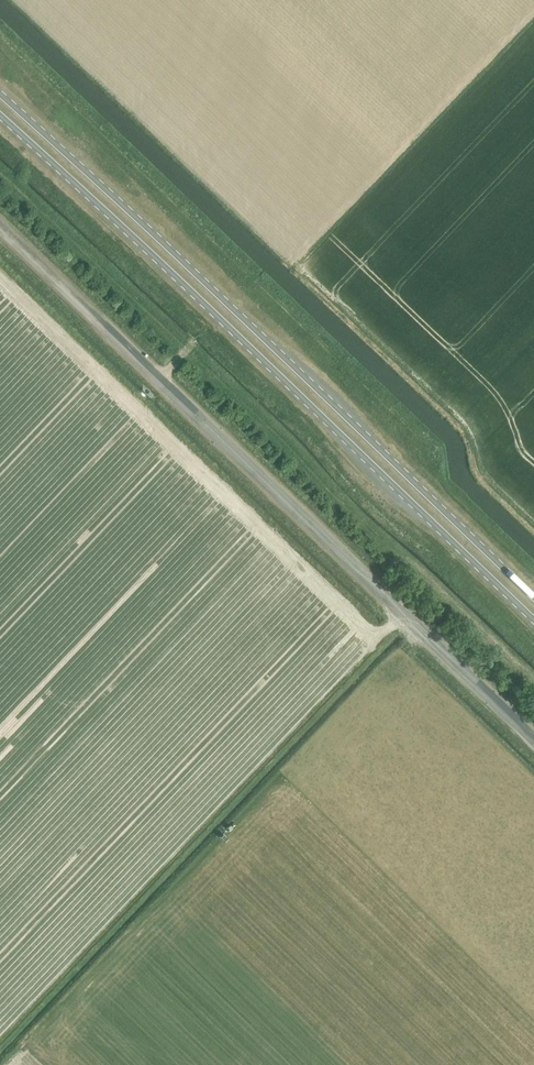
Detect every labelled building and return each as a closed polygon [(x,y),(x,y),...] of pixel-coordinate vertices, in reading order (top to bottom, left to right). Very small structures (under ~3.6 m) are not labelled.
[(143,384),(142,391),(145,394),(150,398),(157,397),(143,384)]
